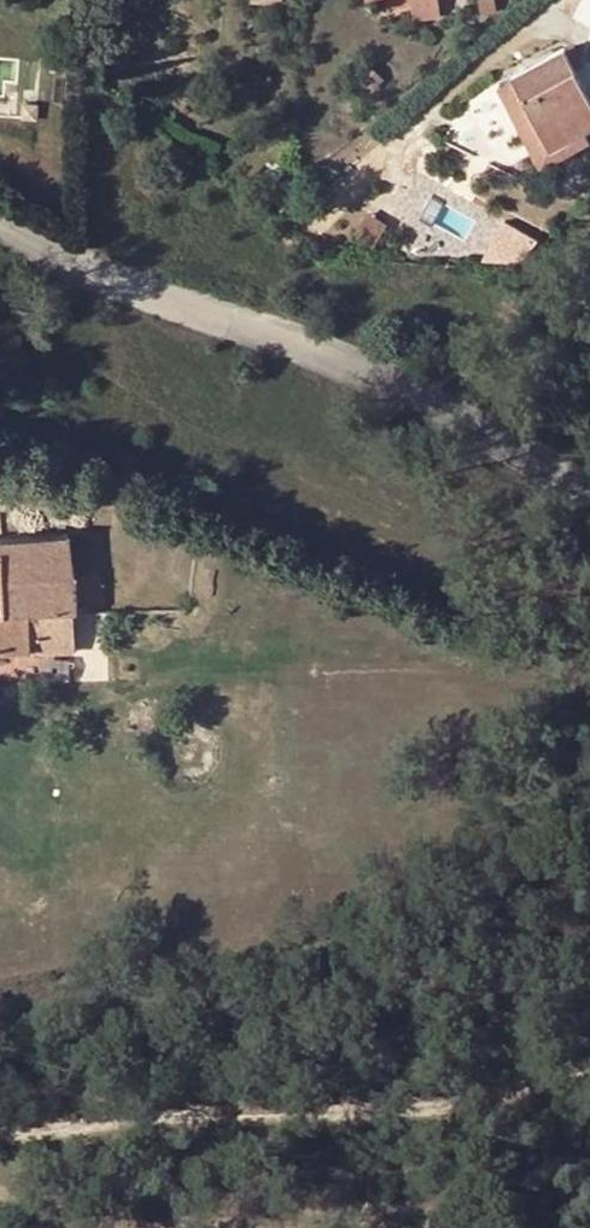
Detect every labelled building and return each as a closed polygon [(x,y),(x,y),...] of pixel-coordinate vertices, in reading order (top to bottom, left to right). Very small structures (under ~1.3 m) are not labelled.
[(387,5),(411,3),(412,15),(439,12),(439,0),(387,0),(387,5)] [(482,12),(496,10),(494,0),(480,0),(482,12)] [(573,43),(563,49),(574,70),(584,65),(573,43)] [(551,146),(584,128),(589,125),(589,100),(574,70),(563,49),(513,76),(551,146)] [(551,146),(513,76),(500,83),(541,165),(589,140),(584,128),(551,146)] [(264,174),(272,184),(286,172),(278,163),(264,174)] [(279,185),(286,193),(294,186),(288,179),(279,185)] [(367,213),(354,233),(374,245),(386,224),(367,213)] [(527,267),(534,232),(497,224),(490,259),(527,267)] [(442,255),(442,264),(455,264),(455,254),(442,255)] [(73,647),(73,578),(71,573),(66,533),(0,537),(0,539),(0,546),(0,649),(73,647)]
